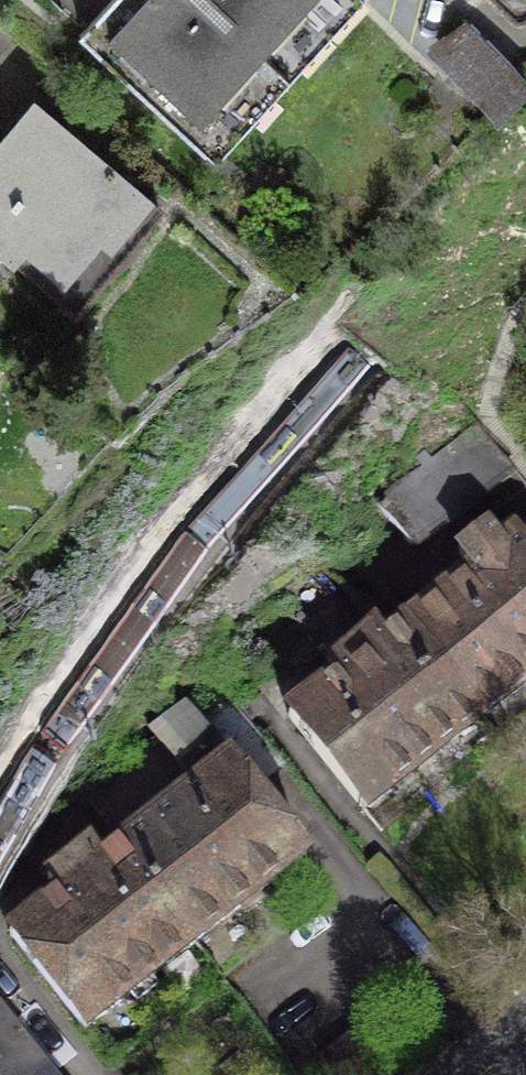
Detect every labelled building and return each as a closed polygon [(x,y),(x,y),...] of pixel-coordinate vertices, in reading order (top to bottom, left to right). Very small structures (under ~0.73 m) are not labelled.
[(81,33),(203,144),(336,0),(111,0),(81,33)] [(499,39),(466,79),(523,126),(525,122),(525,61),(499,39)] [(34,103),(0,143),(0,242),(12,252),(4,262),(54,304),(63,294),(75,304),(157,207),(108,166),(131,139),(81,97),(59,124),(34,103)] [(525,722),(525,548),(515,534),(500,546),(487,529),(459,552),(472,569),(406,621),(481,716),(502,741),(525,722)] [(364,809),(481,716),(406,621),(385,638),(325,563),(277,601),(337,676),(288,714),(355,799),(364,809)] [(194,942),(305,852),(254,788),(284,766),(225,695),(197,716),(186,700),(150,731),(160,743),(79,797),(194,942)] [(61,893),(10,932),(86,1028),(194,942),(79,797),(68,783),(29,853),(61,893)] [(0,999),(0,1074),(61,1074),(0,999)]
